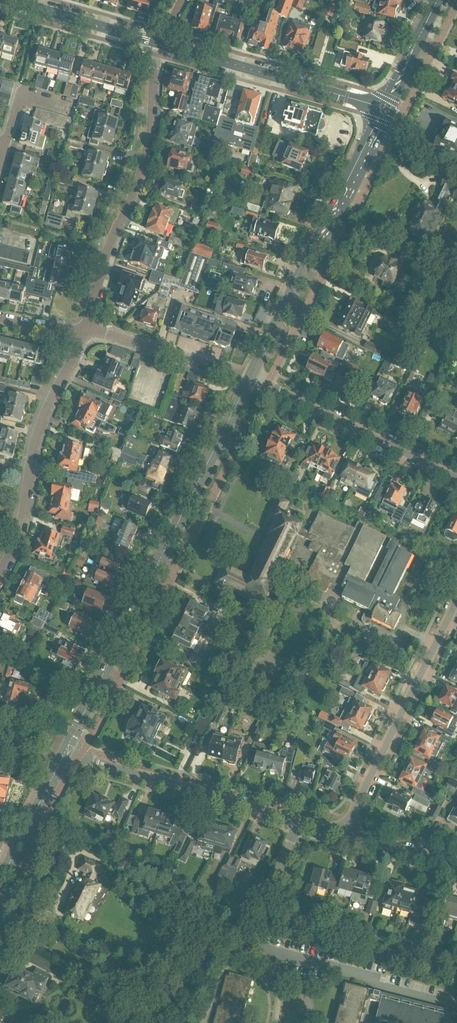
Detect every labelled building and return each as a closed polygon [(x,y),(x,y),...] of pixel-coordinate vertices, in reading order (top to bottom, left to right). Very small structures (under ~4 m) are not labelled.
[(140,14),(138,18),(145,19),(146,16),(147,16),(151,2),(144,0),(131,0),(128,10),(140,14)] [(198,12),(192,30),(206,34),(211,16),(212,11),(216,12),(217,5),(219,0),(210,0),(207,9),(199,7),(198,12)] [(227,7),(225,14),(233,16),(238,0),(219,0),(217,5),(227,7)] [(233,16),(238,17),(239,11),(254,15),(258,0),(257,0),(238,0),(233,16)] [(267,27),(261,49),(269,52),(279,17),(287,20),(292,7),(295,0),(281,0),(277,11),(272,10),(270,13),(268,22),(266,27),(267,27)] [(302,11),(306,0),(295,0),(292,7),(302,11)] [(375,2),(398,9),(399,8),(400,7),(402,2),(401,1),(401,0),(374,0),(373,0),(375,1),(375,2)] [(376,11),(375,14),(395,20),(397,15),(398,14),(399,11),(398,9),(375,2),(373,1),(371,8),(373,9),(373,10),(376,11)] [(334,6),(327,4),(324,16),(332,18),(333,12),(343,14),(345,7),(334,5),(334,6)] [(213,35),(222,38),(222,37),(227,38),(232,21),(219,17),(213,35)] [(267,27),(266,27),(268,22),(262,20),(260,25),(254,23),(249,42),(248,45),(260,49),(261,49),(267,27)] [(372,41),(378,43),(381,43),(382,37),(385,38),(387,32),(386,32),(387,26),(366,20),(363,28),(365,29),(362,39),(366,40),(366,42),(371,43),(372,41)] [(227,38),(231,40),(231,41),(239,43),(245,25),(232,21),(227,38)] [(294,21),(292,26),(284,47),(302,53),(312,28),(294,21)] [(318,33),(314,51),(321,53),(326,35),(318,33)] [(14,59),(18,42),(7,38),(2,55),(14,59)] [(344,40),(341,48),(357,53),(359,45),(344,40)] [(338,66),(366,74),(367,71),(368,71),(370,71),(372,66),(370,65),(369,64),(370,61),(365,60),(365,59),(353,56),(350,55),(351,53),(341,48),(338,57),(340,57),(338,66)] [(40,50),(35,66),(47,70),(52,53),(40,50)] [(52,53),(47,70),(59,73),(63,57),(52,53)] [(70,76),(75,60),(63,57),(59,73),(70,76)] [(85,63),(81,79),(92,82),(97,66),(85,63)] [(97,66),(92,82),(104,86),(108,69),(97,66)] [(108,69),(104,86),(116,89),(120,73),(108,69)] [(176,112),(175,116),(184,119),(189,100),(192,90),(193,84),(194,83),(188,81),(190,76),(176,72),(174,73),(169,89),(183,93),(182,97),(177,96),(173,112),(176,112)] [(127,92),(132,76),(120,73),(116,89),(127,92)] [(43,78),(39,76),(35,88),(42,90),(45,78),(46,75),(44,74),(43,78)] [(48,92),(51,80),(45,78),(42,90),(48,92)] [(193,101),(189,100),(184,119),(199,123),(205,103),(210,82),(201,79),(199,86),(193,84),(192,90),(195,91),(194,95),(193,101)] [(2,86),(2,87),(13,90),(15,84),(3,81),(2,86)] [(205,103),(205,104),(205,103),(211,105),(212,100),(218,101),(222,85),(210,82),(205,103)] [(67,85),(64,96),(70,98),(73,86),(67,85)] [(76,100),(79,88),(73,86),(70,98),(76,100)] [(13,90),(2,87),(0,93),(12,96),(13,90)] [(454,105),(454,106),(456,108),(456,92),(451,89),(448,95),(445,94),(442,99),(454,105)] [(10,102),(12,96),(0,93),(0,99),(10,102)] [(218,128),(213,143),(252,154),(259,129),(253,127),(261,97),(245,93),(236,123),(220,118),(218,128)] [(81,98),(80,101),(79,104),(94,109),(96,102),(81,98)] [(0,99),(0,105),(9,107),(10,102),(0,99)] [(122,110),(124,103),(113,100),(111,106),(122,110)] [(323,115),(290,106),(283,128),(317,137),(318,132),(321,132),(323,131),(325,129),(325,127),(325,124),(324,122),(322,121),(323,115)] [(222,112),(206,108),(202,123),(218,128),(220,118),(222,112)] [(37,109),(36,112),(34,121),(39,123),(42,111),(37,109)] [(39,123),(45,124),(48,112),(42,111),(39,123)] [(111,115),(95,111),(91,127),(116,134),(119,121),(110,118),(111,115)] [(48,112),(45,124),(51,126),(54,114),(48,112)] [(57,128),(60,116),(54,114),(51,126),(57,128)] [(60,116),(57,128),(62,129),(65,117),(60,116)] [(65,117),(62,129),(68,131),(72,119),(65,117)] [(24,126),(25,126),(23,131),(41,136),(45,124),(39,123),(34,121),(27,119),(26,120),(25,120),(24,126)] [(198,127),(177,121),(174,132),(195,138),(195,137),(191,136),(192,131),(197,132),(198,127)] [(441,129),(436,139),(439,140),(435,148),(456,159),(456,127),(448,123),(444,130),(441,129)] [(88,140),(91,140),(90,144),(98,146),(99,142),(112,146),(116,134),(91,127),(88,140)] [(20,143),(20,144),(43,150),(46,138),(41,136),(23,131),(22,137),(21,137),(19,142),(20,143)] [(171,142),(185,146),(183,150),(191,153),(195,138),(174,132),(171,142)] [(207,141),(213,143),(215,137),(208,135),(207,141)] [(84,144),(68,140),(67,146),(82,151),(84,144)] [(281,166),(301,174),(306,175),(309,167),(304,164),(309,154),(308,154),(309,151),(302,149),(301,151),(290,146),(279,141),(273,157),(275,158),(273,162),(278,164),(281,166)] [(84,157),(87,158),(86,164),(106,170),(109,158),(89,152),(86,151),(84,157)] [(191,156),(173,151),(168,167),(186,173),(191,156)] [(47,157),(62,161),(64,156),(49,152),(47,157)] [(258,156),(251,154),(248,168),(254,170),(258,156)] [(14,162),(15,162),(13,167),(37,174),(40,160),(34,158),(34,159),(17,155),(16,156),(15,156),(14,162)] [(62,161),(47,157),(45,163),(60,168),(62,161)] [(220,157),(218,165),(226,168),(228,159),(220,157)] [(82,177),(102,183),(106,170),(86,164),(82,177)] [(9,178),(10,179),(10,180),(27,184),(29,177),(33,178),(34,174),(37,174),(13,167),(12,173),(11,173),(9,178)] [(241,175),(252,177),(254,170),(243,167),(241,175)] [(59,177),(74,181),(76,175),(60,170),(59,177)] [(47,190),(52,191),(55,179),(50,177),(47,190)] [(74,181),(59,177),(57,183),(72,187),(74,181)] [(421,241),(420,244),(429,248),(435,235),(434,235),(448,207),(447,206),(449,204),(445,202),(448,196),(453,198),(453,199),(456,201),(456,183),(446,178),(431,208),(425,205),(425,206),(419,203),(418,205),(417,205),(414,210),(415,212),(414,213),(418,215),(413,225),(411,226),(409,231),(410,233),(409,235),(421,241)] [(6,192),(24,197),(28,198),(30,192),(26,191),(27,184),(10,180),(9,181),(9,180),(7,186),(8,186),(6,192)] [(161,194),(179,200),(179,199),(183,200),(185,193),(182,191),(183,186),(166,181),(161,194)] [(267,188),(272,189),(269,197),(293,204),(296,194),(297,192),(297,191),(297,188),(274,181),(274,182),(270,181),(267,188)] [(99,194),(79,189),(75,201),(95,207),(99,194)] [(52,191),(47,190),(43,202),(48,203),(52,191)] [(3,204),(12,207),(10,213),(20,215),(22,209),(21,209),(24,197),(6,192),(5,197),(4,197),(3,203),(3,204)] [(270,198),(266,210),(287,217),(291,204),(292,204),(293,204),(269,197),(270,198)] [(228,205),(247,211),(246,211),(259,215),(259,214),(258,214),(260,207),(233,199),(233,200),(229,199),(228,205)] [(74,207),(70,206),(66,218),(82,223),(84,217),(92,219),(95,207),(75,201),(74,207)] [(40,215),(45,216),(48,203),(43,202),(40,215)] [(190,212),(205,216),(208,207),(193,202),(190,212)] [(155,210),(151,218),(169,225),(174,213),(157,206),(155,210)] [(49,213),(45,226),(61,230),(64,218),(49,213)] [(147,229),(164,237),(166,238),(169,233),(166,232),(169,225),(151,218),(148,225),(147,229)] [(250,236),(265,241),(264,244),(272,246),(273,243),(274,243),(280,225),(260,219),(259,221),(254,220),(250,236)] [(220,225),(208,221),(205,230),(217,234),(220,225)] [(202,243),(211,245),(213,238),(204,236),(202,243)] [(168,243),(168,244),(180,248),(184,249),(186,243),(183,242),(183,241),(171,237),(168,243)] [(168,250),(166,249),(168,244),(158,240),(156,246),(151,244),(147,242),(146,243),(138,240),(137,242),(136,242),(133,249),(135,250),(134,252),(135,252),(160,260),(160,261),(164,249),(168,250)] [(37,256),(42,257),(45,245),(40,243),(37,256)] [(211,260),(214,249),(196,244),(193,251),(192,251),(191,255),(209,260),(210,259),(211,260)] [(10,261),(13,249),(7,248),(4,259),(10,261)] [(74,252),(58,248),(55,260),(71,264),(74,252)] [(13,249),(10,261),(16,262),(19,250),(13,249)] [(22,264),(25,252),(19,250),(16,262),(22,264)] [(245,250),(240,264),(263,271),(267,258),(249,252),(245,250)] [(28,265),(31,253),(25,252),(22,264),(28,265)] [(156,272),(160,261),(160,260),(135,252),(131,264),(153,271),(149,282),(161,286),(164,275),(156,272)] [(198,294),(209,260),(191,255),(182,280),(178,279),(175,287),(198,294)] [(37,256),(34,268),(36,269),(39,269),(42,257),(37,256)] [(375,277),(384,282),(382,286),(389,290),(396,278),(398,279),(401,273),(398,272),(404,262),(396,258),(394,262),(385,258),(383,261),(380,261),(374,272),(376,274),(375,277)] [(55,260),(52,272),(52,273),(68,277),(71,264),(55,260)] [(417,263),(414,268),(425,274),(428,268),(417,263)] [(245,271),(224,264),(223,270),(231,273),(226,289),(227,289),(252,297),(255,288),(258,281),(244,276),(245,271)] [(17,266),(16,271),(29,274),(31,269),(17,266)] [(28,280),(33,281),(36,269),(34,268),(31,267),(31,269),(29,274),(28,280)] [(43,284),(54,286),(65,289),(68,277),(52,273),(52,272),(46,271),(43,284)] [(143,294),(147,281),(124,274),(120,286),(121,286),(121,285),(140,292),(140,293),(143,294)] [(164,310),(172,286),(175,287),(178,279),(164,274),(164,275),(161,286),(159,292),(155,295),(150,299),(150,298),(147,300),(149,303),(147,310),(145,309),(140,323),(155,328),(160,313),(159,313),(160,309),(164,310)] [(26,289),(25,292),(51,298),(54,286),(43,284),(33,281),(28,280),(26,289)] [(0,285),(0,299),(9,301),(13,286),(1,283),(0,285)] [(136,303),(140,293),(140,292),(121,285),(121,286),(117,297),(120,298),(118,305),(120,306),(119,308),(127,311),(127,309),(130,310),(132,302),(136,303)] [(25,292),(26,289),(13,286),(9,301),(22,305),(25,292)] [(246,306),(220,298),(216,313),(238,320),(238,318),(242,319),(246,306)] [(373,312),(352,301),(345,314),(367,325),(373,312)] [(176,306),(169,328),(182,333),(183,332),(226,349),(230,347),(236,331),(220,325),(222,319),(219,318),(189,309),(188,310),(176,306)] [(386,312),(384,317),(401,325),(403,321),(386,312)] [(338,327),(338,328),(360,339),(367,325),(345,314),(341,323),(339,322),(337,326),(338,327)] [(318,350),(335,359),(335,358),(342,361),(348,350),(345,348),(346,345),(325,334),(324,336),(322,337),(320,339),(322,342),(318,350)] [(15,342),(2,339),(0,348),(0,355),(11,358),(15,342)] [(15,342),(11,358),(23,361),(27,345),(15,342)] [(364,348),(382,356),(384,350),(367,342),(364,348)] [(40,348),(27,345),(23,361),(41,365),(43,355),(39,354),(40,348)] [(308,369),(307,370),(324,378),(329,380),(335,367),(337,364),(330,361),(329,364),(314,356),(312,361),(309,362),(307,366),(308,369)] [(120,366),(115,364),(115,363),(110,361),(109,362),(108,361),(105,368),(102,366),(98,374),(117,382),(119,382),(124,370),(120,368),(120,366)] [(346,368),(356,374),(359,369),(348,364),(346,368)] [(414,375),(408,373),(405,380),(411,383),(414,375)] [(96,379),(95,379),(94,383),(94,384),(94,385),(112,393),(117,382),(98,374),(96,379)] [(358,383),(361,385),(359,390),(367,394),(373,382),(361,376),(358,383)] [(372,396),(379,400),(381,403),(385,405),(387,404),(396,386),(391,384),(381,379),(372,396)] [(18,381),(18,382),(17,387),(30,390),(31,384),(18,381)] [(191,394),(184,392),(182,397),(203,404),(206,396),(207,396),(209,389),(194,384),(191,394)] [(8,394),(10,388),(0,386),(0,392),(8,394)] [(402,414),(405,415),(407,414),(413,417),(415,412),(417,413),(420,406),(419,406),(421,401),(423,403),(425,399),(429,401),(432,394),(427,392),(425,395),(411,388),(408,394),(409,394),(404,404),(399,402),(396,407),(401,410),(400,411),(402,411),(402,414)] [(123,404),(127,393),(122,391),(119,396),(114,394),(112,399),(123,404)] [(28,398),(10,394),(7,406),(25,410),(28,398)] [(100,405),(84,398),(79,409),(117,429),(118,428),(105,422),(107,416),(106,416),(111,406),(101,401),(100,405)] [(170,404),(166,412),(194,423),(197,415),(183,409),(180,415),(177,414),(182,402),(172,398),(170,404)] [(4,419),(22,423),(25,410),(7,406),(4,419)] [(94,434),(97,428),(99,430),(98,432),(101,433),(104,434),(107,434),(110,434),(113,434),(115,433),(117,429),(79,409),(78,410),(79,411),(73,424),(80,428),(81,425),(87,428),(86,430),(94,434)] [(174,424),(174,423),(177,425),(191,431),(194,423),(166,412),(163,420),(174,424)] [(440,428),(456,436),(455,438),(456,439),(456,413),(456,412),(453,419),(446,416),(445,419),(440,428)] [(120,430),(128,434),(131,428),(123,424),(120,430)] [(271,437),(271,438),(270,441),(288,449),(292,441),(296,443),(299,438),(290,433),(283,429),(282,429),(278,427),(276,432),(274,432),(273,435),(272,435),(271,437)] [(168,435),(166,439),(164,438),(161,446),(177,453),(180,452),(182,447),(181,445),(180,444),(184,436),(170,431),(164,428),(162,433),(168,435)] [(16,447),(19,434),(1,430),(0,434),(0,443),(16,447)] [(62,456),(61,456),(83,461),(86,449),(83,448),(74,446),(74,443),(65,441),(62,456)] [(268,457),(276,461),(276,460),(285,464),(288,458),(284,456),(288,449),(270,441),(269,442),(268,442),(267,444),(268,445),(266,448),(267,450),(265,454),(269,456),(268,457)] [(13,459),(16,447),(0,443),(0,456),(13,459)] [(307,458),(303,466),(301,468),(307,471),(310,465),(318,468),(326,451),(325,450),(324,449),(321,447),(320,448),(318,447),(317,447),(313,445),(310,450),(306,458),(307,458)] [(111,462),(107,461),(106,467),(117,469),(120,461),(122,454),(123,452),(110,447),(108,454),(113,455),(111,462)] [(318,468),(325,472),(323,476),(329,479),(332,472),(333,472),(338,464),(337,463),(339,458),(335,456),(336,456),(334,455),(334,453),(330,451),(328,452),(326,451),(318,468)] [(134,455),(133,458),(133,459),(167,474),(173,458),(159,452),(156,460),(148,456),(146,460),(134,455)] [(154,483),(152,487),(160,491),(162,486),(167,474),(133,459),(133,458),(122,454),(120,461),(136,467),(137,466),(142,468),(141,469),(148,472),(145,479),(154,483)] [(66,470),(65,472),(64,478),(91,484),(93,476),(80,473),(81,468),(79,467),(81,461),(83,461),(61,456),(58,469),(66,470)] [(340,477),(342,478),(340,483),(351,488),(361,469),(360,468),(359,466),(357,465),(355,466),(348,462),(340,477)] [(280,475),(290,479),(293,474),(283,469),(280,475)] [(351,488),(356,491),(355,493),(369,500),(377,485),(375,484),(376,483),(371,481),(374,476),(361,469),(351,488)] [(294,473),(290,480),(297,483),(300,476),(294,473)] [(131,489),(136,491),(137,491),(148,496),(151,489),(140,484),(138,487),(133,485),(131,489)] [(384,499),(385,499),(383,503),(396,510),(398,506),(400,504),(400,502),(405,491),(403,490),(402,488),(399,486),(397,487),(391,484),(384,499)] [(51,497),(53,498),(72,502),(73,497),(72,497),(73,490),(74,490),(74,489),(54,485),(51,497)] [(326,499),(331,488),(324,485),(319,496),(326,499)] [(128,494),(122,509),(128,511),(146,519),(152,504),(128,494)] [(394,632),(402,617),(394,613),(400,600),(394,597),(413,558),(399,551),(401,548),(396,546),(397,545),(398,545),(400,541),(387,535),(385,538),(366,529),(368,526),(359,521),(355,530),(347,526),(326,516),(320,513),(310,533),(301,528),(303,525),(290,519),(291,517),(282,513),(288,502),(278,497),(267,520),(275,524),(269,536),(271,537),(251,576),(249,575),(248,577),(224,565),(215,583),(257,604),(257,603),(263,606),(276,582),(274,581),(297,535),(298,535),(307,540),(312,543),(309,549),(310,550),(313,552),(313,551),(315,552),(314,552),(317,553),(319,554),(313,567),(312,566),(304,583),(324,593),(325,593),(326,593),(327,592),(328,591),(329,588),(342,595),(343,594),(344,595),(342,599),(367,611),(362,620),(362,621),(363,623),(364,624),(365,625),(367,626),(368,626),(370,625),(371,624),(372,623),(373,621),(394,632)] [(50,513),(57,514),(57,518),(73,521),(74,514),(69,513),(72,502),(53,498),(50,513)] [(101,507),(105,508),(110,510),(113,503),(103,500),(102,503),(101,507)] [(419,503),(410,520),(425,527),(436,504),(426,500),(423,505),(419,503)] [(346,501),(343,507),(351,511),(354,505),(346,501)] [(100,508),(90,506),(88,513),(98,514),(99,512),(100,508)] [(361,508),(358,514),(364,517),(367,511),(361,508)] [(444,535),(445,538),(454,542),(456,541),(456,540),(456,516),(454,514),(445,533),(444,535)] [(93,525),(99,528),(110,532),(112,528),(103,524),(104,520),(96,517),(93,525)] [(119,529),(116,528),(114,533),(133,541),(138,529),(122,522),(119,529)] [(63,527),(61,534),(73,538),(75,531),(63,527)] [(38,544),(56,550),(57,549),(60,550),(65,538),(51,533),(52,531),(45,528),(40,543),(38,543),(38,544)] [(114,533),(109,546),(112,548),(128,554),(133,541),(114,533)] [(441,552),(444,545),(430,539),(427,546),(441,552)] [(34,555),(42,557),(41,560),(54,565),(57,558),(54,557),(56,550),(38,544),(34,555)] [(102,565),(99,564),(97,568),(116,576),(121,565),(104,558),(102,565)] [(30,574),(24,585),(41,594),(44,588),(42,587),(45,580),(49,582),(52,577),(41,571),(40,572),(33,568),(30,574)] [(70,578),(73,572),(63,568),(61,574),(70,578)] [(92,580),(111,588),(116,576),(97,568),(92,580)] [(72,585),(82,589),(83,584),(74,580),(72,585)] [(15,603),(23,606),(26,601),(37,607),(41,600),(39,599),(41,594),(24,585),(18,597),(15,603)] [(83,594),(86,596),(83,605),(102,614),(108,598),(89,590),(88,591),(85,589),(83,594)] [(54,594),(48,591),(45,597),(58,602),(60,598),(53,595),(54,594)] [(69,606),(60,601),(57,608),(66,612),(69,606)] [(188,606),(188,607),(188,608),(186,614),(194,617),(193,619),(195,620),(192,627),(204,632),(209,623),(207,622),(212,613),(198,606),(198,605),(198,604),(198,603),(197,602),(196,602),(196,601),(195,601),(194,601),(193,601),(192,601),(191,601),(190,601),(190,602),(189,602),(189,603),(188,604),(188,605),(188,606)] [(216,603),(214,609),(225,614),(228,608),(216,603)] [(35,618),(46,623),(46,624),(49,625),(53,616),(40,609),(35,618)] [(23,622),(31,626),(27,635),(37,640),(42,629),(43,630),(45,624),(45,623),(46,624),(46,623),(35,618),(34,619),(20,612),(17,617),(24,621),(23,622)] [(2,640),(4,636),(16,641),(23,626),(15,622),(17,619),(4,613),(0,621),(0,639),(2,640)] [(70,628),(82,634),(81,636),(88,639),(89,637),(90,637),(96,625),(71,613),(68,618),(74,620),(70,628)] [(45,624),(43,630),(57,637),(60,631),(45,624)] [(178,646),(179,645),(180,645),(180,644),(193,651),(198,642),(199,642),(204,632),(192,627),(189,633),(187,632),(186,634),(178,630),(175,635),(175,636),(174,636),(173,637),(172,637),(172,638),(172,639),(171,640),(171,641),(172,642),(172,643),(172,644),(173,644),(174,645),(175,646),(176,646),(177,646),(178,646)] [(58,658),(64,661),(63,664),(72,669),(74,665),(79,667),(86,654),(61,641),(58,647),(62,649),(58,658)] [(360,655),(363,657),(362,660),(369,663),(372,657),(366,654),(367,653),(363,651),(360,655)] [(192,654),(189,660),(200,666),(203,659),(192,654)] [(182,686),(183,687),(191,672),(169,661),(168,663),(164,661),(161,666),(160,666),(158,667),(157,668),(156,670),(156,672),(156,673),(157,674),(181,686),(182,686)] [(373,665),(371,670),(368,676),(387,686),(390,680),(389,677),(391,674),(373,665)] [(6,668),(2,679),(8,681),(12,670),(6,668)] [(154,680),(154,682),(151,690),(177,703),(182,693),(179,692),(181,686),(157,674),(154,680)] [(216,683),(222,686),(219,693),(225,696),(232,682),(219,676),(216,683)] [(368,676),(362,687),(380,695),(381,692),(384,691),(387,686),(368,676)] [(30,686),(12,681),(7,700),(9,701),(8,704),(17,706),(18,703),(21,705),(24,703),(26,696),(27,697),(30,686)] [(339,694),(350,700),(345,709),(369,722),(372,716),(372,715),(370,714),(372,710),(362,705),(364,699),(356,694),(356,693),(349,689),(348,691),(342,688),(339,694)] [(456,699),(456,694),(447,688),(440,702),(452,709),(456,699)] [(137,721),(134,720),(158,733),(160,728),(158,728),(159,726),(164,728),(168,719),(160,715),(160,713),(149,708),(147,711),(143,709),(137,721)] [(215,716),(212,722),(218,726),(225,711),(219,708),(215,716)] [(340,719),(334,717),(331,722),(349,732),(352,726),(362,731),(364,727),(365,727),(366,727),(369,722),(345,709),(340,719)] [(433,722),(433,723),(448,730),(448,729),(451,730),(452,727),(456,728),(456,725),(456,721),(453,719),(454,718),(439,711),(439,712),(435,710),(433,711),(432,714),(432,716),(436,718),(433,722)] [(205,719),(200,717),(197,723),(209,729),(212,722),(215,716),(209,713),(205,719)] [(132,738),(141,743),(142,741),(150,745),(154,738),(155,736),(156,737),(158,733),(134,720),(131,721),(131,723),(129,724),(129,726),(129,729),(129,730),(127,734),(132,737),(133,737),(132,738)] [(323,727),(334,733),(336,728),(326,722),(323,727)] [(193,743),(188,741),(187,741),(194,744),(197,738),(203,741),(209,729),(197,723),(194,729),(199,732),(193,743)] [(255,726),(250,736),(256,739),(261,729),(255,726)] [(424,730),(419,741),(434,748),(440,751),(443,744),(437,742),(439,737),(424,730)] [(331,743),(336,745),(352,753),(357,744),(351,741),(351,740),(337,732),(331,743)] [(216,733),(215,736),(210,757),(222,760),(228,740),(224,739),(225,735),(216,733)] [(443,734),(440,740),(449,745),(452,740),(452,739),(447,737),(443,734)] [(222,760),(230,762),(230,765),(235,766),(235,765),(236,765),(239,751),(241,751),(243,745),(242,745),(243,741),(244,739),(229,735),(228,740),(222,760)] [(194,744),(187,741),(185,746),(197,752),(203,741),(197,738),(194,744)] [(346,764),(352,753),(336,745),(331,743),(329,741),(322,754),(330,758),(340,763),(341,761),(346,764)] [(419,741),(417,743),(413,751),(428,759),(430,755),(436,758),(440,751),(434,748),(419,741)] [(261,772),(264,773),(265,772),(268,773),(269,768),(273,753),(267,751),(267,749),(266,747),(264,746),(255,743),(251,751),(258,753),(255,763),(253,763),(252,768),(258,770),(260,771),(261,772)] [(309,765),(309,764),(309,763),(305,762),(308,750),(299,748),(292,770),(298,772),(299,770),(300,770),(298,779),(303,780),(302,782),(312,784),(316,767),(309,765)] [(286,762),(292,764),(295,752),(284,749),(279,754),(273,753),(269,768),(268,773),(270,773),(271,774),(274,775),(275,775),(278,776),(279,775),(283,776),(285,771),(284,770),(286,762)] [(324,758),(324,759),(321,764),(331,768),(334,763),(324,758)] [(427,767),(411,759),(406,770),(421,778),(422,778),(427,767)] [(432,765),(441,770),(443,766),(434,761),(432,765)] [(441,770),(432,765),(430,770),(439,774),(441,770)] [(411,793),(416,796),(416,795),(428,801),(430,795),(421,791),(426,780),(422,778),(421,778),(406,770),(401,781),(414,788),(411,793)] [(323,786),(325,788),(335,793),(342,779),(328,772),(325,778),(324,777),(320,785),(323,786)] [(456,790),(456,789),(456,781),(451,777),(446,784),(456,790)] [(7,795),(11,780),(0,778),(0,793),(7,795)] [(406,797),(405,798),(395,793),(389,804),(394,806),(392,811),(398,814),(400,809),(406,812),(412,800),(406,797)] [(416,795),(416,796),(413,801),(428,808),(431,802),(428,801),(416,795)] [(85,815),(94,820),(96,816),(106,821),(110,814),(113,816),(112,817),(120,820),(128,803),(121,800),(116,809),(113,808),(114,807),(107,803),(108,802),(101,798),(100,800),(94,797),(85,815)] [(436,821),(443,809),(436,805),(430,818),(436,821)] [(454,809),(447,820),(456,826),(456,811),(454,809)] [(142,830),(143,830),(143,831),(157,836),(163,814),(150,810),(147,821),(137,818),(133,834),(140,836),(142,830)] [(157,836),(171,840),(168,844),(175,848),(182,833),(174,828),(176,818),(163,814),(157,836)] [(220,828),(204,823),(197,847),(204,849),(204,851),(213,853),(220,828)] [(111,828),(104,842),(115,847),(122,834),(111,828)] [(220,828),(213,853),(222,856),(223,852),(230,854),(236,832),(220,828)] [(242,860),(236,857),(224,881),(231,885),(238,870),(237,870),(241,861),(247,864),(248,863),(257,868),(259,863),(263,856),(265,857),(269,850),(265,848),(268,844),(253,837),(243,855),(242,860)] [(188,842),(182,854),(189,858),(194,846),(188,842)] [(235,858),(228,855),(223,867),(229,870),(235,858)] [(68,903),(70,904),(66,912),(84,922),(87,915),(89,914),(93,905),(93,904),(102,885),(95,882),(102,866),(85,858),(79,870),(86,874),(84,878),(83,877),(74,897),(72,896),(68,903)] [(313,882),(311,881),(305,894),(313,898),(317,889),(326,891),(327,887),(334,889),(337,877),(331,875),(316,870),(313,882)] [(338,894),(352,898),(353,898),(359,874),(345,870),(343,879),(337,877),(334,889),(339,891),(338,894)] [(366,902),(373,878),(359,874),(353,898),(366,902)] [(383,904),(385,905),(383,909),(392,912),(393,907),(398,909),(404,887),(393,884),(393,886),(390,885),(388,892),(386,892),(383,904)] [(398,909),(402,910),(401,912),(412,915),(418,893),(404,889),(404,887),(398,909)] [(412,915),(419,917),(418,919),(424,921),(431,897),(418,893),(412,915)] [(438,917),(436,926),(444,928),(446,919),(454,921),(454,920),(456,921),(456,900),(447,898),(441,917),(438,917)] [(369,900),(366,913),(374,916),(378,902),(369,900)] [(369,929),(366,940),(374,942),(377,931),(369,929)] [(422,956),(425,945),(418,943),(415,954),(422,956)] [(399,953),(390,951),(386,962),(396,964),(399,953)] [(7,987),(21,994),(20,996),(32,1003),(38,993),(42,995),(48,983),(47,982),(50,976),(37,969),(32,977),(16,969),(7,987)] [(227,982),(225,982),(223,988),(249,995),(253,979),(250,979),(251,977),(244,975),(243,977),(229,973),(227,982)] [(370,991),(356,987),(346,984),(343,994),(346,995),(343,1007),(340,1006),(336,1022),(361,1022),(370,991)] [(221,995),(223,996),(221,1004),(245,1010),(249,995),(223,988),(221,995)] [(371,1001),(381,1004),(377,1019),(382,1020),(382,1021),(389,1022),(456,1022),(456,1015),(456,1018),(384,1000),(386,995),(373,992),(371,1001)] [(217,1012),(215,1019),(230,1022),(241,1022),(245,1010),(221,1004),(219,1013),(217,1012)]
